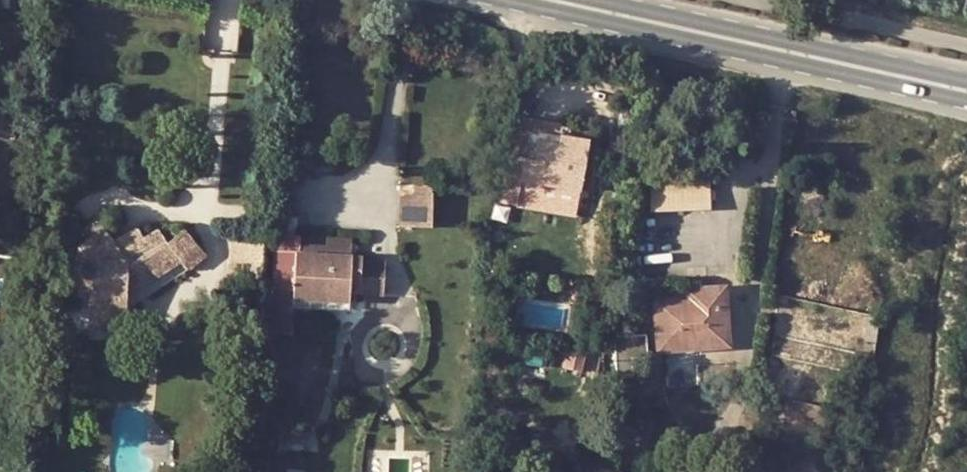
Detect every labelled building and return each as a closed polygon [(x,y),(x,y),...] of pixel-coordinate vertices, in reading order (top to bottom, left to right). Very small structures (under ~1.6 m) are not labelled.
[(558,145),(559,137),(517,131),(513,156),(523,157),(533,158),(536,141),(558,145)] [(585,141),(559,137),(558,145),(536,141),(533,158),(523,157),(520,181),(579,190),(585,141)] [(650,170),(651,211),(712,210),(711,169),(650,170)] [(402,223),(431,223),(432,185),(402,185),(402,223)] [(125,312),(125,299),(180,259),(187,267),(204,255),(186,230),(169,242),(159,229),(146,240),(137,228),(115,244),(105,231),(73,253),(73,291),(75,291),(89,291),(89,303),(89,315),(125,314),(125,312)] [(295,279),(294,297),(347,300),(347,286),(360,287),(360,292),(383,293),(385,260),(349,258),(349,248),(321,246),(320,256),(297,255),(298,237),(275,236),(273,279),(295,279)] [(125,312),(187,267),(180,259),(125,299),(125,312)] [(273,279),(271,306),(346,311),(347,300),(294,297),(295,279),(273,279)] [(89,303),(89,291),(75,291),(75,303),(89,303)] [(681,339),(681,347),(725,343),(720,292),(689,295),(689,302),(656,305),(658,341),(681,339)] [(638,332),(638,350),(648,349),(648,331),(638,332)] [(681,339),(658,341),(658,349),(661,348),(681,347),(681,339)] [(55,436),(54,447),(63,447),(63,436),(55,436)]
